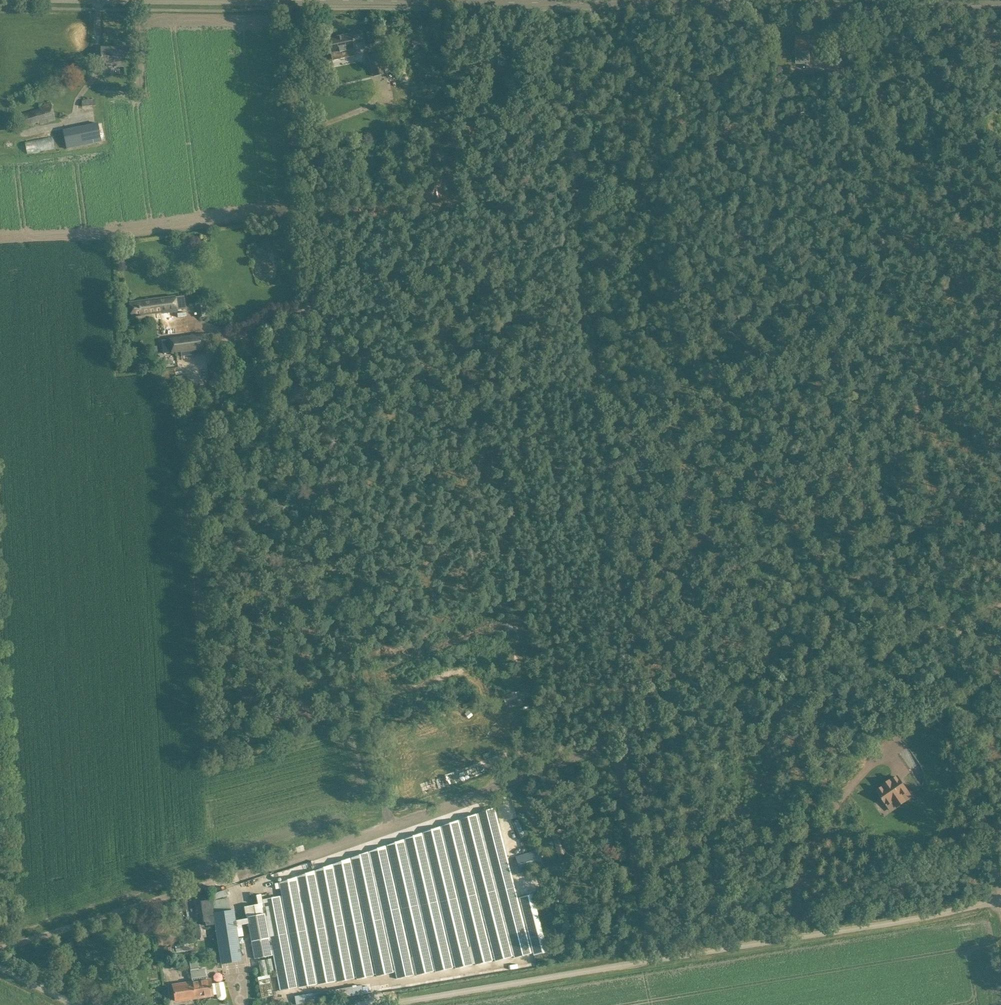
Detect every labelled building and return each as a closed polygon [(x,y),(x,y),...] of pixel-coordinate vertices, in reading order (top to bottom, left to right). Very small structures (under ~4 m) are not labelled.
[(327,41),(330,50),(330,54),(331,54),(333,61),(357,56),(352,35),(327,41)] [(372,40),(363,42),(363,45),(364,50),(374,48),(373,43),(372,40)] [(101,48),(101,57),(101,66),(124,67),(124,49),(101,48)] [(368,56),(373,77),(387,74),(382,53),(368,56)] [(498,54),(498,65),(512,65),(512,54),(498,54)] [(790,67),(777,67),(777,75),(790,75),(790,67)] [(33,127),(56,120),(51,103),(16,114),(22,131),(27,129),(27,127),(32,126),(33,127)] [(97,123),(63,130),(67,149),(101,142),(97,123)] [(54,149),(52,136),(4,144),(6,157),(54,149)] [(176,296),(129,303),(131,317),(178,310),(185,308),(184,295),(176,297),(176,296)] [(210,334),(203,335),(169,339),(171,353),(205,348),(212,347),(210,334)] [(515,693),(503,697),(506,706),(518,701),(515,693)] [(898,777),(877,791),(891,811),(911,797),(898,777)] [(518,872),(541,865),(537,849),(514,856),(518,872)] [(211,900),(200,901),(204,924),(204,926),(206,925),(215,924),(216,932),(220,954),(221,964),(241,961),(240,951),(238,938),(243,938),(240,919),(235,920),(233,910),(213,913),(211,900)] [(245,907),(255,959),(272,955),(262,903),(245,907)] [(206,937),(204,924),(194,925),(196,938),(206,937)] [(204,977),(205,977),(204,968),(191,970),(193,982),(173,985),(176,1001),(217,994),(217,997),(218,998),(220,1000),(222,1000),(224,999),(226,997),(226,995),(223,982),(211,984),(210,980),(205,980),(204,977)] [(258,980),(262,998),(273,996),(270,978),(258,980)] [(361,984),(294,996),(296,1004),(298,1004),(363,993),(361,984)]
